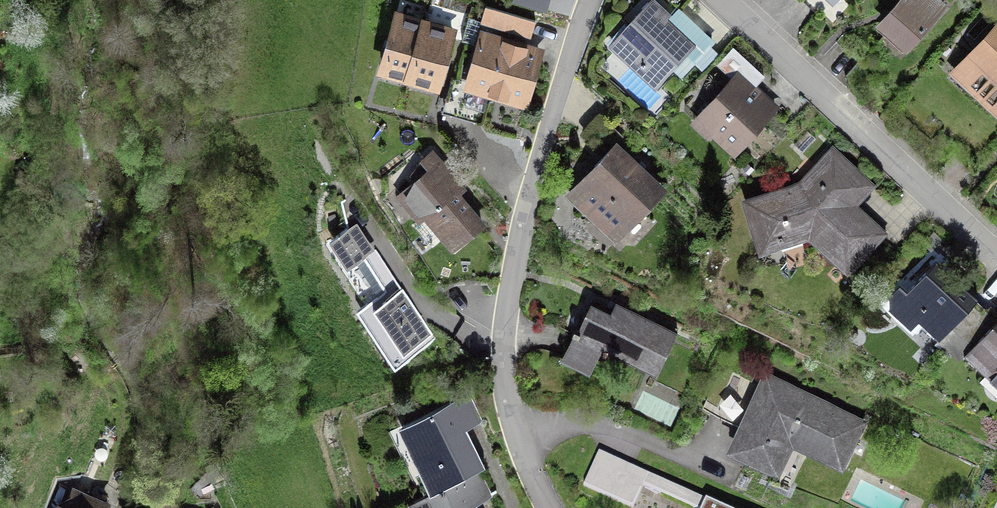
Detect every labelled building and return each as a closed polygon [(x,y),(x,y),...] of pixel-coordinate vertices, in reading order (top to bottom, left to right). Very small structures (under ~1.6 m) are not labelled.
[(882,27),(910,53),(951,9),(941,0),(907,0),(882,27)] [(675,19),(656,2),(614,48),(660,89),(697,48),(670,24),(675,19)] [(538,25),(488,11),(483,28),(533,42),(538,25)] [(382,75),(408,83),(426,24),(400,16),(382,75)] [(459,34),(426,24),(408,83),(441,93),(459,34)] [(953,78),(996,121),(996,34),(953,78)] [(546,52),(484,35),(468,94),(529,111),(546,52)] [(742,69),(692,127),(712,144),(715,141),(738,160),(780,111),(753,88),(758,82),(742,69)] [(671,193),(620,146),(569,202),(619,248),(671,193)] [(805,183),(745,203),(763,259),(810,244),(854,281),(892,238),(861,209),(877,192),(834,150),(805,183)] [(402,195),(454,257),(489,229),(462,197),(468,191),(436,153),(423,164),(430,173),(402,195)] [(395,368),(437,340),(403,288),(402,288),(376,249),(375,250),(357,222),(329,240),(347,268),(363,257),(385,291),(357,309),(395,368)] [(903,305),(943,343),(981,302),(941,265),(903,305)] [(605,349),(660,376),(680,336),(620,306),(616,315),(594,304),(565,362),(592,375),(605,349)] [(971,358),(996,382),(996,330),(971,358)] [(870,421),(766,373),(727,457),(784,482),(798,452),(846,474),(870,421)] [(664,401),(676,404),(679,389),(648,382),(642,405),(662,409),(664,401)] [(432,500),(480,475),(488,472),(469,433),(485,425),(471,396),(398,432),(432,500)] [(121,443),(109,438),(99,462),(111,467),(121,443)] [(432,500),(415,507),(482,507),(494,502),(480,475),(432,500)] [(110,503),(72,489),(65,507),(57,504),(56,507),(108,507),(110,503)]
